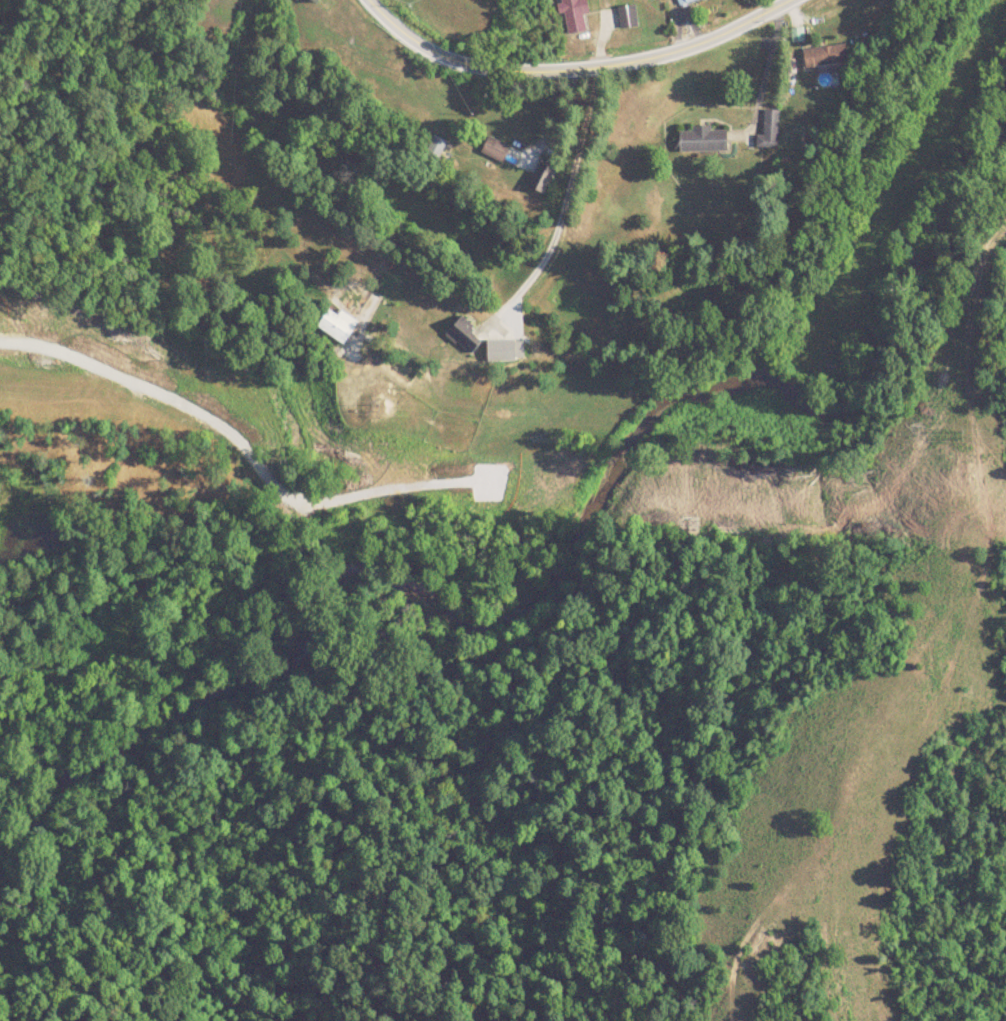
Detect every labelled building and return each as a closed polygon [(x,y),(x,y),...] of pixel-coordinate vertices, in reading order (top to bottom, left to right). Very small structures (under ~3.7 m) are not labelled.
[(587,31),(580,0),(558,0),(566,36),(587,31)] [(619,5),(621,27),(638,26),(636,3),(619,5)] [(848,62),(846,43),(801,48),(804,75),(840,71),(840,63),(848,62)] [(779,109),(764,108),(764,135),(757,135),(756,148),(778,148),(779,109)] [(678,128),(679,151),(727,150),(727,129),(712,129),(712,127),(678,128)] [(480,152),(503,162),(511,146),(488,135),(480,152)] [(527,187),(543,195),(556,167),(540,160),(527,187)] [(317,326),(343,344),(354,327),(329,309),(317,326)] [(470,355),(479,344),(462,329),(464,325),(458,320),(446,333),(470,355)]
